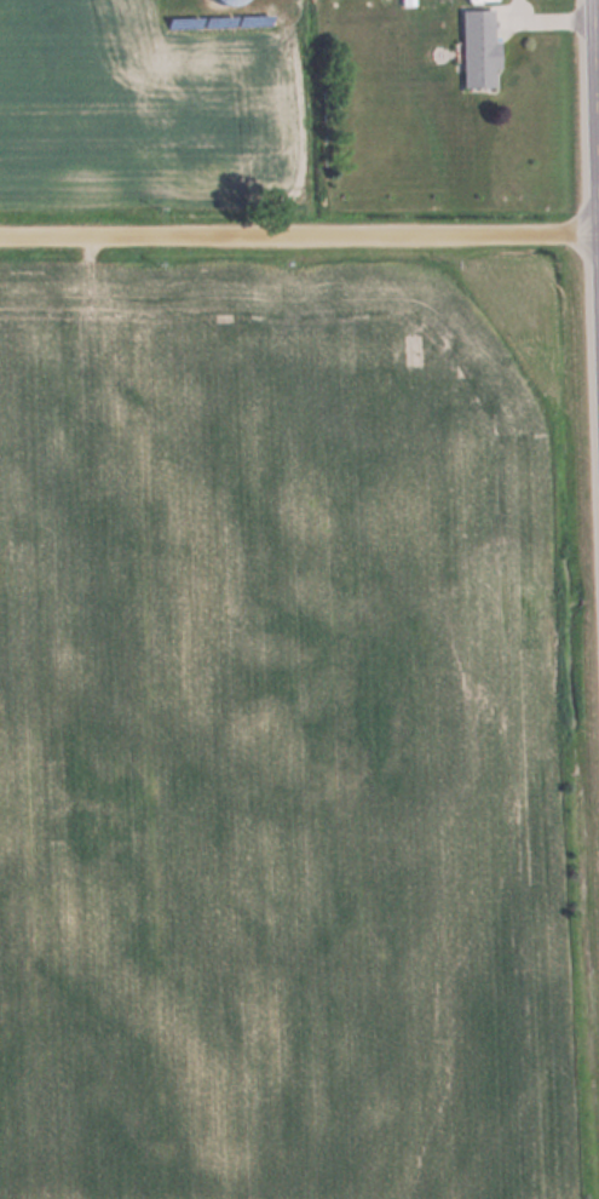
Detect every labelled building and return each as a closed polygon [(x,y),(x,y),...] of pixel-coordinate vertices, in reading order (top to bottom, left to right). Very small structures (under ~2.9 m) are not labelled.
[(464,88),(499,88),(499,42),(495,42),(495,11),(464,11),(464,88)]
